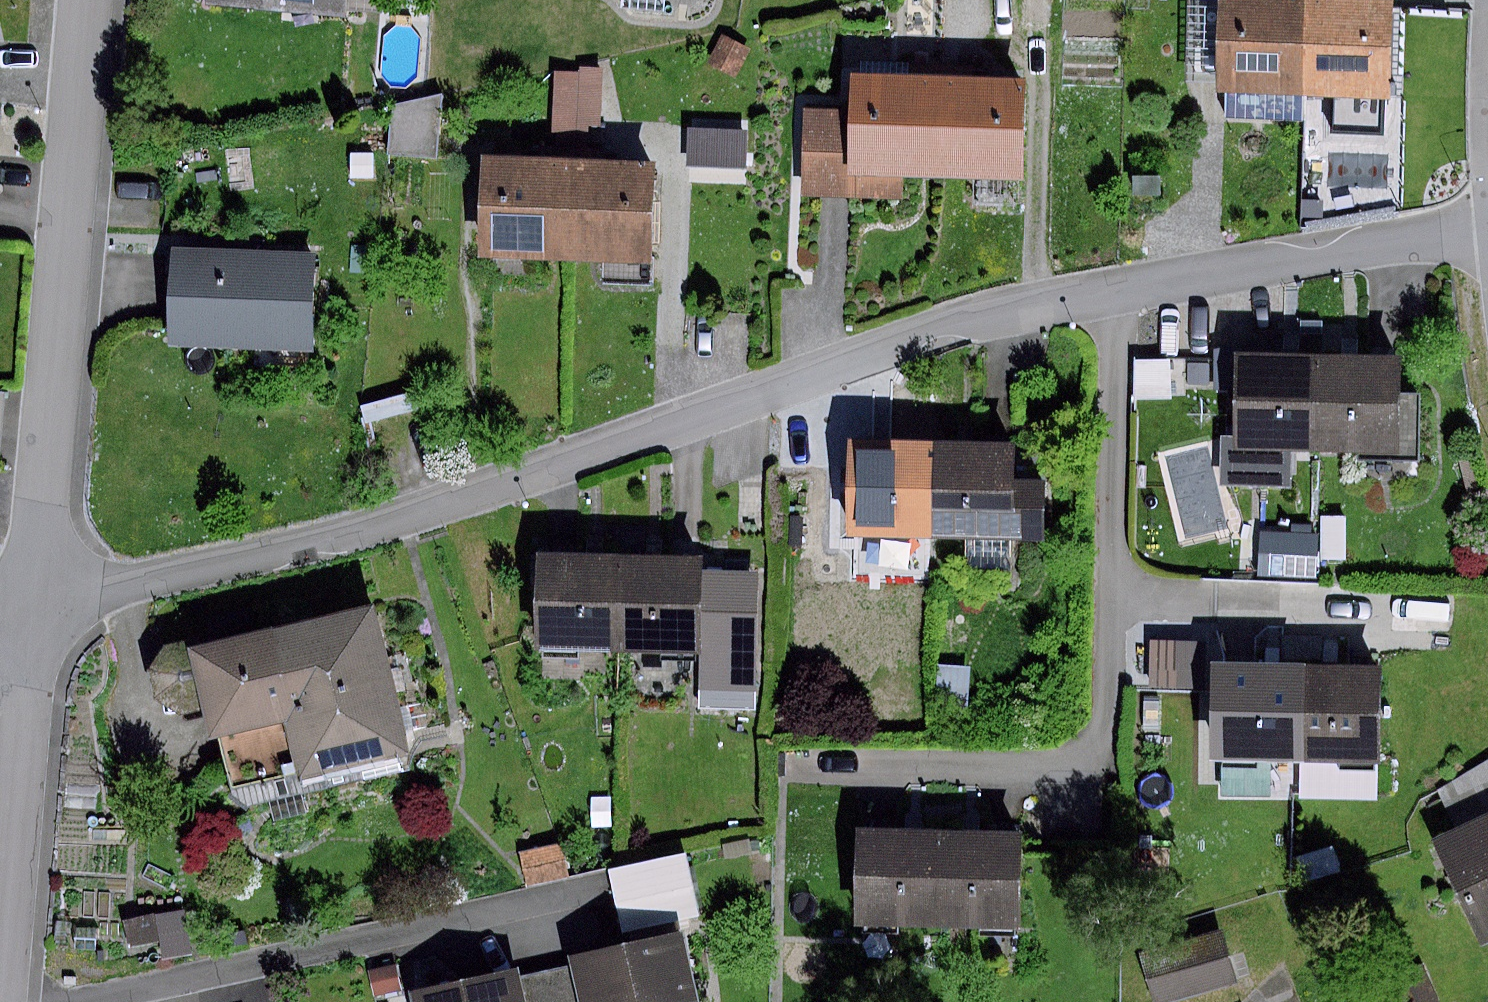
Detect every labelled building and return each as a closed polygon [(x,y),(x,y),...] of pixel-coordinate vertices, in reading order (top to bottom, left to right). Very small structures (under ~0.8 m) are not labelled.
[(337,11),(338,0),(222,0),(337,11)] [(1306,0),(1215,0),(1215,6),(1212,83),(1212,90),(1224,90),(1223,117),(1302,120),(1303,97),(1306,0)] [(1303,97),(1384,100),(1388,0),(1306,0),(1303,97)] [(1212,83),(1215,6),(1188,5),(1185,82),(1212,83)] [(719,34),(705,63),(735,78),(749,48),(719,34)] [(603,67),(578,66),(578,72),(575,141),(586,142),(587,123),(600,123),(603,67)] [(578,72),(553,71),(550,132),(558,132),(557,140),(575,141),(578,72)] [(843,109),(802,107),(800,197),(903,200),(904,175),(937,176),(938,76),(844,74),(843,109)] [(1022,77),(938,76),(937,176),(1020,177),(1022,77)] [(438,93),(388,106),(387,154),(435,158),(438,93)] [(742,130),(687,129),(687,164),(741,165),(742,130)] [(371,154),(351,154),(351,177),(371,177),(371,154)] [(565,259),(568,164),(478,161),(475,256),(565,259)] [(650,166),(568,164),(565,259),(599,260),(599,282),(646,283),(650,166)] [(1160,175),(1133,175),(1133,195),(1160,195),(1160,175)] [(313,256),(174,251),(171,345),(309,350),(313,256)] [(1290,357),(1232,356),(1232,438),(1219,438),(1219,485),(1289,486),(1289,449),(1320,449),(1320,357),(1290,357)] [(1353,357),(1320,357),(1320,449),(1395,449),(1396,357),(1353,357)] [(1167,360),(1133,360),(1133,398),(1167,398),(1167,360)] [(435,387),(362,404),(367,423),(439,406),(435,387)] [(933,533),(933,445),(842,444),(841,533),(933,533)] [(1010,446),(933,445),(933,533),(969,533),(969,568),(1009,568),(1009,539),(1040,539),(1040,478),(1010,478),(1010,446)] [(1316,534),(1260,532),(1258,573),(1314,576),(1316,534)] [(622,647),(624,557),(533,555),(530,645),(622,647)] [(701,559),(624,557),(622,647),(701,650),(700,688),(755,689),(758,571),(701,570),(701,559)] [(373,602),(185,645),(184,638),(162,643),(146,670),(151,697),(174,713),(202,706),(222,796),(407,753),(373,602)] [(1210,635),(1158,634),(1157,687),(1209,688),(1210,635)] [(1301,665),(1216,662),(1212,755),(1297,759),(1301,665)] [(1379,669),(1301,665),(1297,759),(1374,762),(1379,669)] [(969,668),(938,667),(936,709),(968,710),(969,668)] [(1436,792),(1451,827),(1487,810),(1487,759),(1436,792)] [(1451,827),(1429,837),(1478,943),(1487,938),(1487,810),(1451,827)] [(934,926),(936,830),(913,829),(855,828),(852,924),(934,926)] [(970,831),(936,830),(934,926),(1015,928),(1017,832),(970,831)] [(560,844),(521,850),(526,884),(565,878),(560,844)] [(1335,846),(1296,857),(1302,881),(1342,870),(1335,846)] [(684,858),(608,873),(620,932),(696,917),(684,858)] [(184,907),(121,917),(126,948),(162,942),(165,959),(191,955),(184,907)] [(565,956),(567,966),(575,1001),(693,1001),(677,931),(565,956)] [(1142,953),(1156,1001),(1176,1001),(1235,985),(1219,931),(1142,953)] [(367,972),(373,998),(400,991),(394,966),(367,972)] [(516,978),(521,1001),(575,1001),(567,966),(516,978)] [(408,994),(410,1001),(521,1001),(516,978),(513,969),(408,994)]
